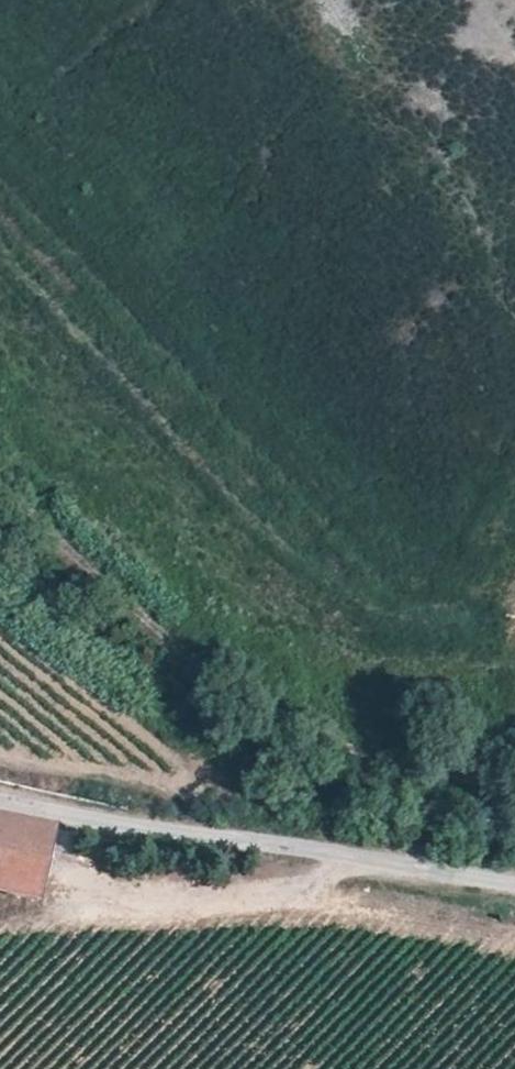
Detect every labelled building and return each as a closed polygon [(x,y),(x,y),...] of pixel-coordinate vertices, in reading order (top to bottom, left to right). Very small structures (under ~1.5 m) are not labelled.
[(39,897),(54,823),(0,812),(0,888),(39,897)]
